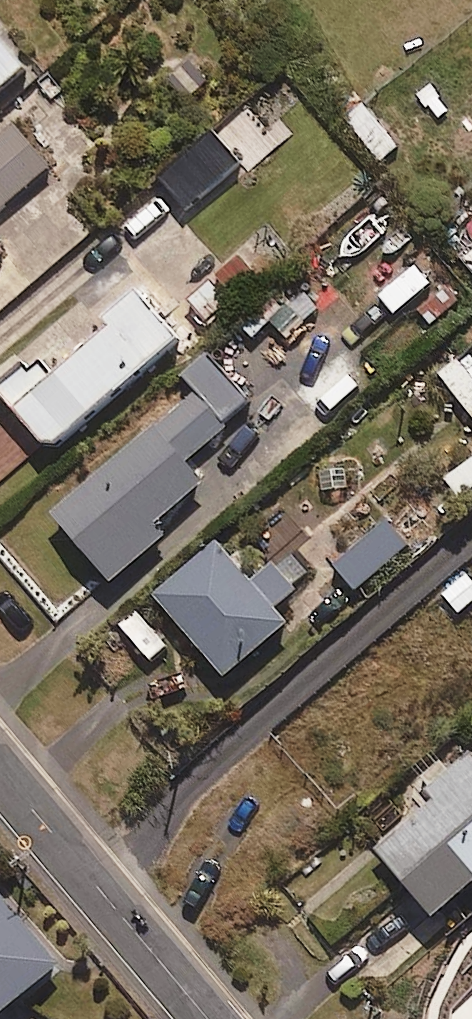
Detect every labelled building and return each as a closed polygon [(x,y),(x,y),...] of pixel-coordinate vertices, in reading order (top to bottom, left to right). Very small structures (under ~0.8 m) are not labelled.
[(31,79),(0,42),(0,105),(31,79)] [(381,164),(399,150),(363,106),(345,120),(381,164)] [(257,162),(280,141),(253,112),(230,134),(257,162)] [(53,172),(12,126),(0,137),(0,219),(53,172)] [(191,212),(242,168),(216,139),(166,183),(191,212)] [(10,256),(0,245),(0,265),(10,256)] [(232,308),(261,283),(239,256),(209,281),(232,308)] [(57,457),(184,347),(137,293),(103,323),(113,334),(56,383),(45,371),(9,402),(57,457)] [(242,332),(256,345),(274,326),(294,344),(307,330),(286,309),(274,298),(242,332)] [(468,353),(439,374),(471,420),(471,358),(468,353)] [(188,468),(255,408),(209,357),(183,380),(196,395),(55,523),(118,591),(171,543),(162,532),(208,491),(188,468)] [(471,498),(471,467),(449,485),(463,505),(471,498)] [(278,559),(306,537),(283,507),(255,529),(278,559)] [(360,593),(411,551),(391,528),(341,570),(360,593)] [(277,571),(256,589),(221,550),(159,605),(232,688),(294,634),(279,617),(301,598),(277,571)] [(471,602),(471,574),(468,568),(434,594),(452,618),(471,602)] [(466,741),(420,781),(430,792),(373,844),(431,909),(471,871),(471,748),(466,741)] [(55,958),(0,893),(0,1005),(55,958)]
